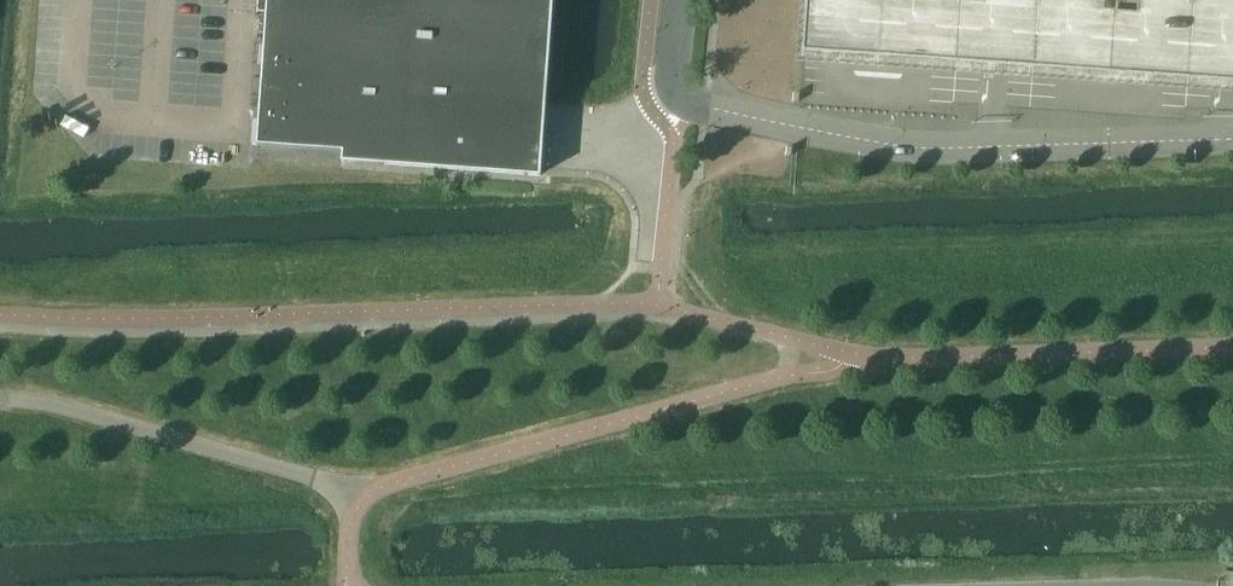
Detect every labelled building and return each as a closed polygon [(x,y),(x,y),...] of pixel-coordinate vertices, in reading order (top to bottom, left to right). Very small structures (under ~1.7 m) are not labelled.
[(541,167),(543,135),(553,0),(267,0),(257,145),(342,151),(342,161),(540,176),(541,167)]
